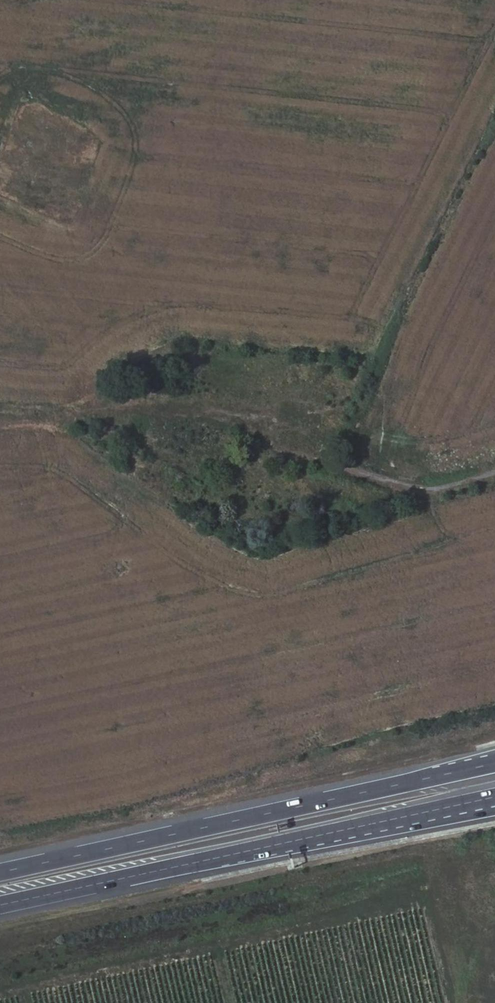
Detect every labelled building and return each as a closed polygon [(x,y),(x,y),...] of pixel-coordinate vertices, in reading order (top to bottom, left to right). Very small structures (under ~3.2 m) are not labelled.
[(284,402),(302,402),(302,391),(285,390),(284,402)]
